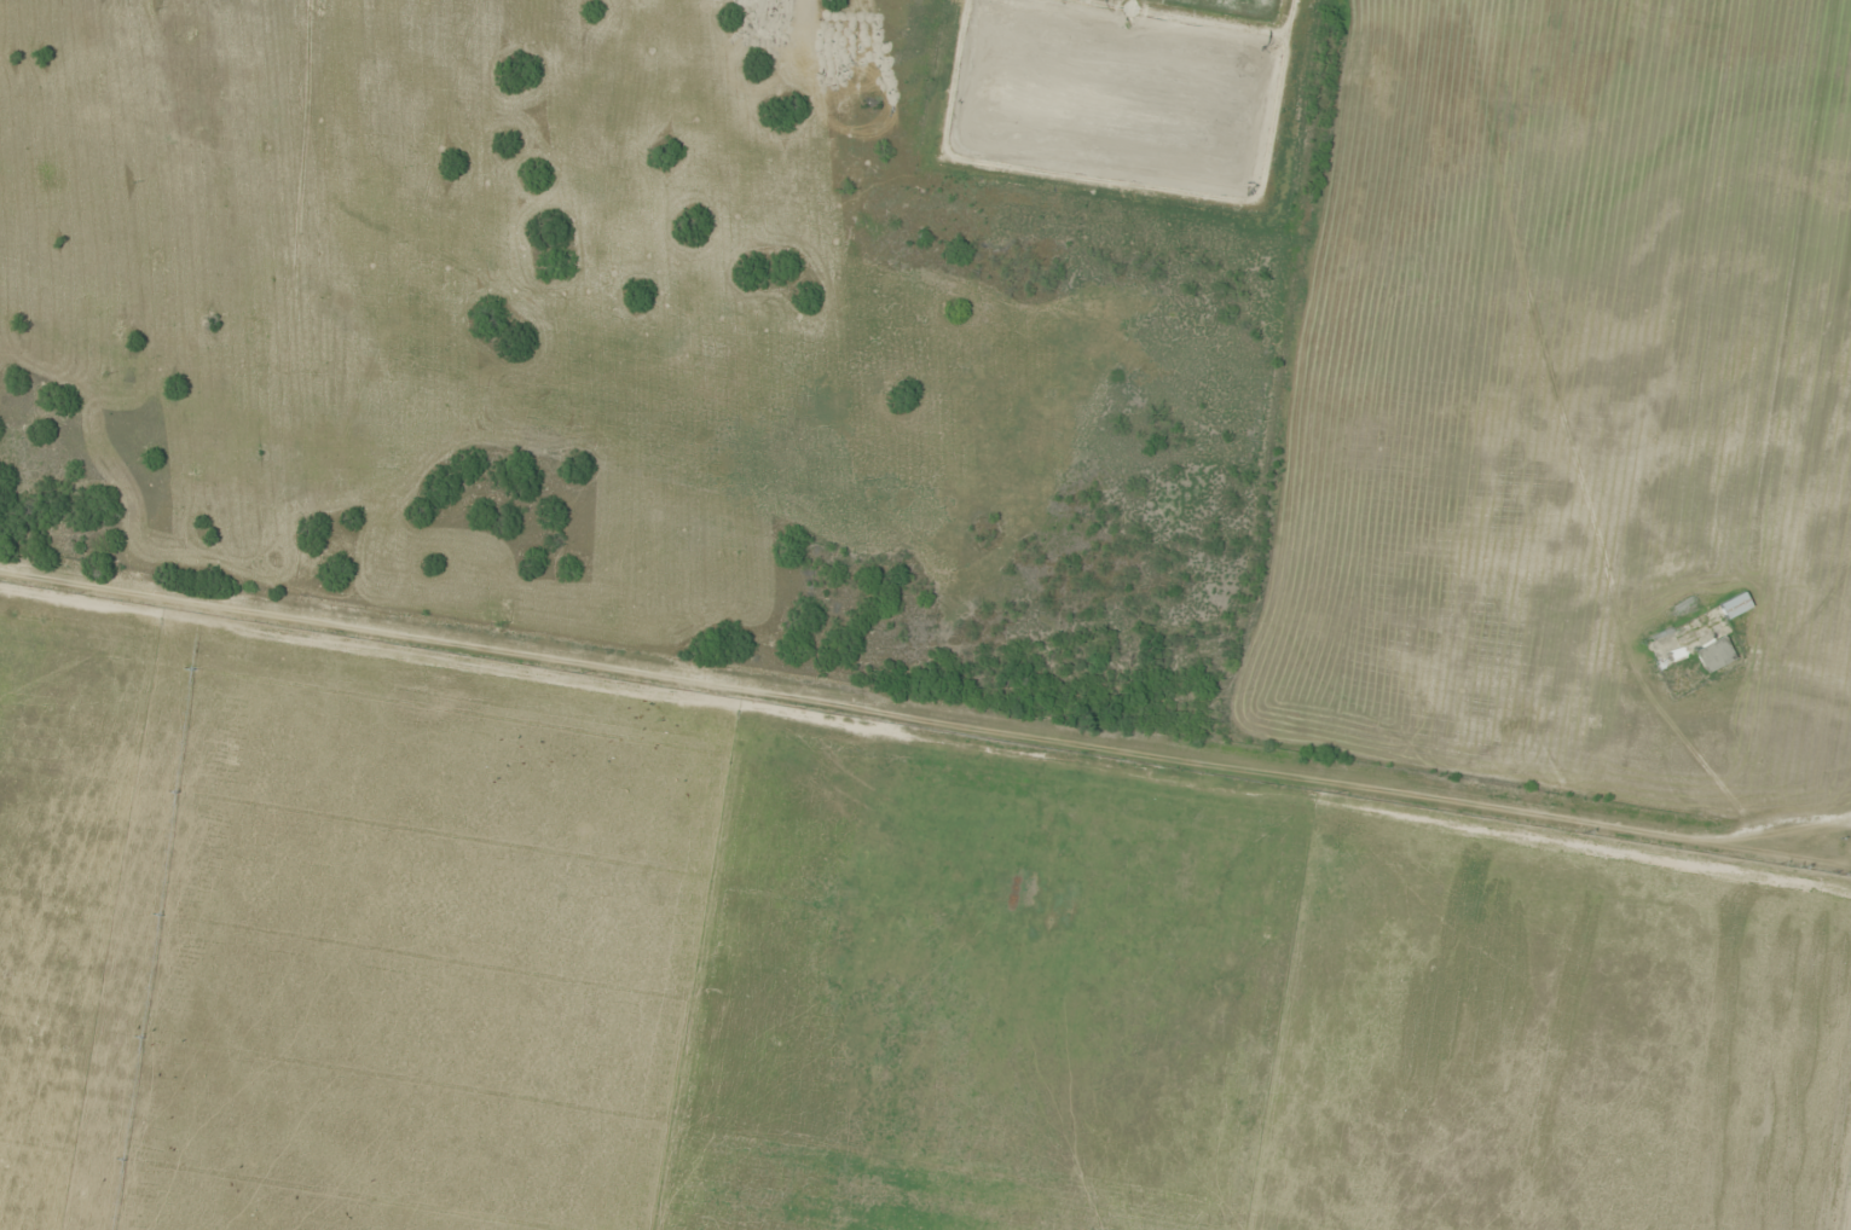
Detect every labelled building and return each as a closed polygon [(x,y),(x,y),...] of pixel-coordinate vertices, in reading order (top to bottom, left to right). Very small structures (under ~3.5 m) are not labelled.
[(1753,606),(1745,590),(1720,603),(1728,619),(1753,606)] [(1707,672),(1736,657),(1724,635),(1695,650),(1707,672)]
